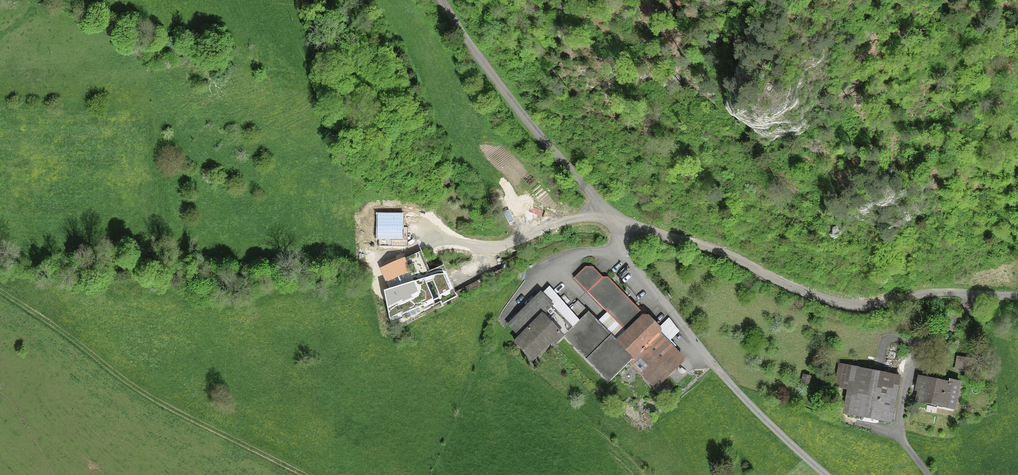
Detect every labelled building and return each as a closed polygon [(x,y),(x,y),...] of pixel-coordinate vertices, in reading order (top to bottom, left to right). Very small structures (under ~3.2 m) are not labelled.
[(444,177),(438,180),(441,186),(447,183),(444,177)] [(400,237),(400,217),(378,217),(378,247),(406,248),(406,237),(400,237)] [(400,316),(423,306),(403,260),(380,270),(400,316)] [(441,305),(455,298),(442,267),(428,273),(441,305)] [(573,279),(584,291),(600,276),(591,267),(584,267),(573,279)] [(576,323),(571,328),(563,337),(607,383),(630,361),(644,376),(647,374),(656,383),(672,368),(673,368),(681,360),(657,335),(657,330),(647,319),(641,319),(641,314),(607,278),(601,278),(586,292),(626,334),(617,342),(577,301),(566,312),(576,323)] [(563,337),(571,328),(540,296),(512,323),(522,334),(514,343),(532,361),(551,342),(554,345),(563,337)] [(955,370),(969,373),(971,361),(957,358),(955,370)] [(890,390),(892,377),(858,371),(858,368),(839,364),(834,387),(854,391),(849,414),(890,422),(893,406),(887,405),(890,390)] [(948,384),(928,380),(919,378),(917,386),(920,387),(917,402),(944,408),(949,386),(957,388),(958,383),(949,381),(948,384)]
